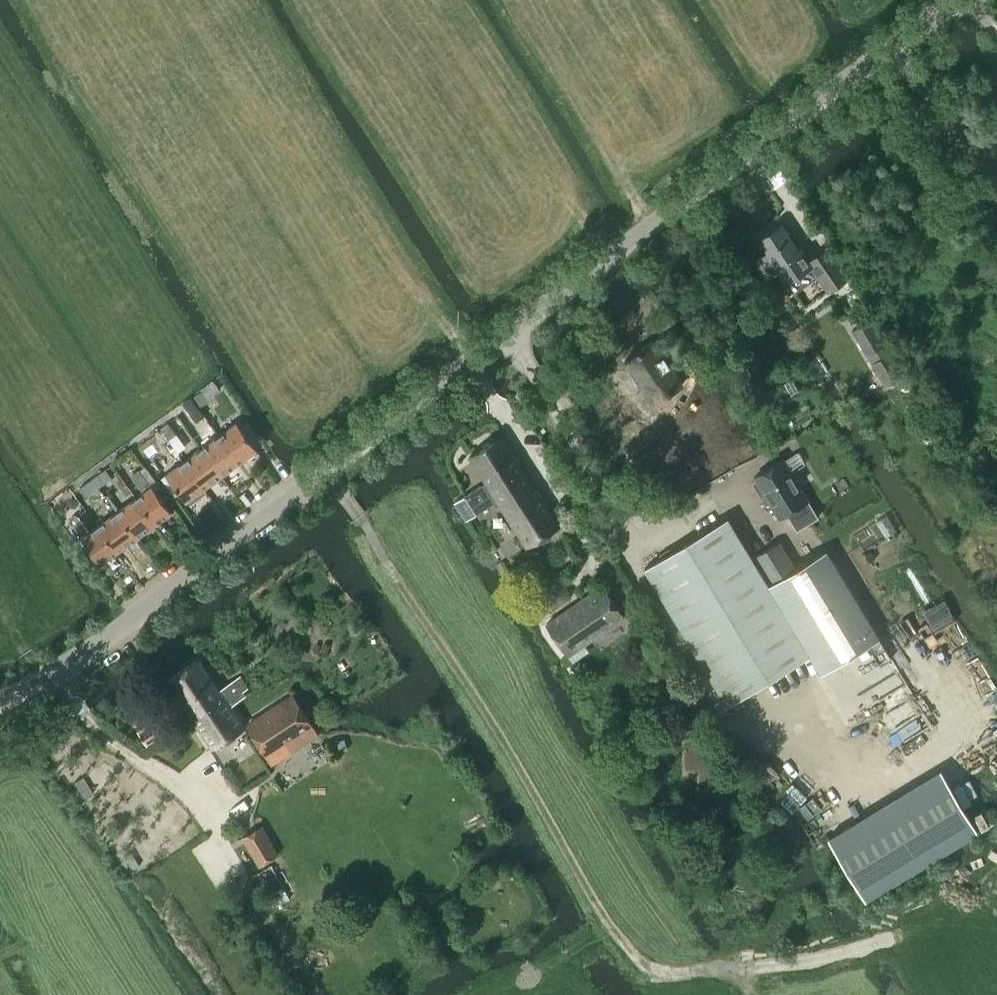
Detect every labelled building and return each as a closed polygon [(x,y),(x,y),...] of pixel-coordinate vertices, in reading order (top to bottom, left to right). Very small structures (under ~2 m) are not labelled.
[(989,215),(996,228),(996,210),(989,215)] [(798,250),(796,251),(778,225),(760,238),(768,250),(755,259),(767,276),(778,269),(787,282),(788,282),(795,291),(816,276),(827,292),(847,278),(826,248),(806,262),(798,250)] [(652,404),(682,384),(654,341),(624,360),(652,404)] [(208,400),(201,390),(193,396),(200,406),(208,400)] [(204,416),(190,396),(182,402),(196,422),(204,416)] [(167,422),(160,428),(167,438),(175,432),(167,422)] [(235,422),(217,435),(237,462),(255,449),(235,422)] [(160,430),(138,446),(146,457),(169,441),(160,430)] [(217,435),(200,448),(220,475),(237,462),(217,435)] [(501,505),(532,485),(502,437),(470,457),(486,482),(454,502),(465,520),(497,499),(501,505)] [(200,448),(183,461),(203,488),(220,475),(200,448)] [(779,517),(786,513),(796,530),(818,518),(782,459),(754,476),(756,479),(753,483),(758,492),(764,492),(779,517)] [(185,501),(203,488),(183,461),(165,474),(185,501)] [(104,470),(92,478),(97,486),(109,477),(104,470)] [(143,491),(135,497),(154,523),(170,511),(151,485),(150,485),(139,470),(131,475),(143,491)] [(84,495),(97,486),(92,478),(79,488),(84,495)] [(532,485),(501,505),(522,539),(518,542),(521,547),(525,544),(526,546),(558,525),(532,485)] [(154,523),(135,497),(116,511),(135,537),(152,525),(154,523)] [(116,511),(98,524),(118,550),(135,537),(116,511)] [(100,563),(118,550),(98,524),(88,531),(77,515),(70,521),(81,536),(80,537),(100,563)] [(810,655),(768,586),(727,517),(644,567),(727,704),(809,655),(810,655)] [(755,556),(770,581),(794,566),(779,542),(755,556)] [(878,636),(826,551),(768,586),(810,655),(809,655),(820,672),(878,636)] [(567,655),(623,616),(602,586),(546,625),(567,655)] [(223,698),(226,702),(230,699),(232,703),(244,695),(241,691),(246,688),(238,676),(218,690),(197,659),(166,680),(192,719),(223,698)] [(292,696),(246,725),(271,764),(317,734),(292,696)] [(223,698),(192,719),(211,748),(242,727),(226,702),(223,698)] [(262,824),(241,837),(258,866),(279,853),(262,824)]
